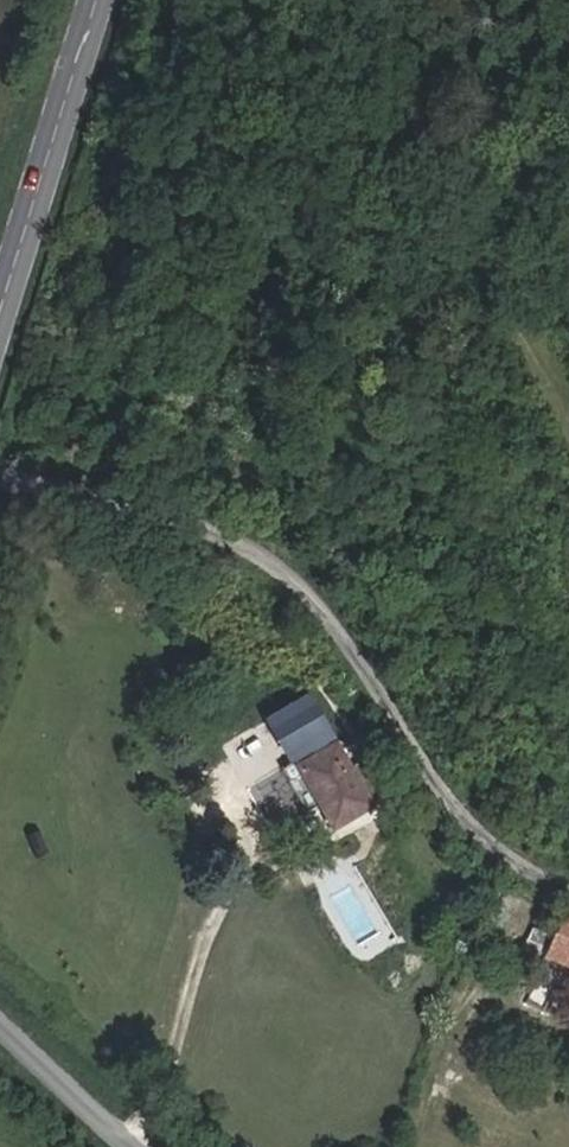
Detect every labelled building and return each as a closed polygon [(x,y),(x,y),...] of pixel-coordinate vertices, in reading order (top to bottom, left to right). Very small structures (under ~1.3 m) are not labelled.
[(315,821),(353,799),(334,766),(319,739),(281,761),(315,821)] [(334,766),(353,799),(367,790),(348,758),(334,766)] [(568,968),(568,924),(552,960),(568,968)]
